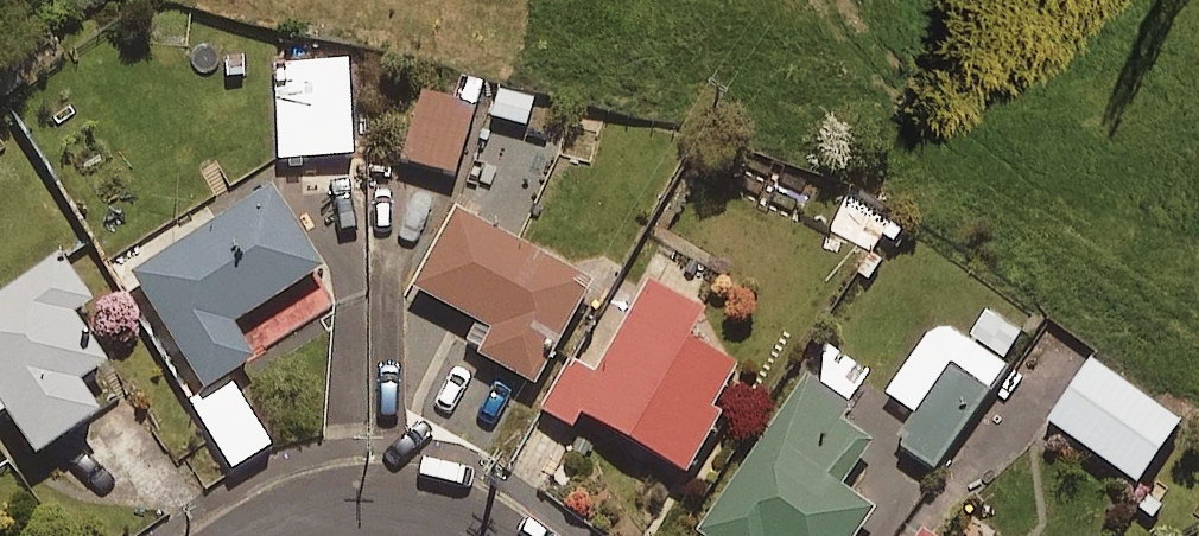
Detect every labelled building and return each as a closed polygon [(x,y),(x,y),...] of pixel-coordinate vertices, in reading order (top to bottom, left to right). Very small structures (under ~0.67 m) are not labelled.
[(277,64),(281,147),(302,146),(303,162),(355,160),(350,61),(277,64)] [(479,116),(424,100),(405,168),(460,183),(479,116)] [(326,281),(274,196),(136,280),(211,402),(261,371),(239,334),(326,281)] [(595,297),(461,221),(418,296),(480,330),(466,355),(539,397),(595,297)] [(65,264),(0,307),(0,407),(44,472),(104,432),(82,398),(111,378),(76,325),(97,311),(65,264)] [(692,488),(727,430),(719,426),(743,386),(695,358),(711,331),(654,297),(602,385),(574,369),(542,424),(575,444),(586,425),(692,488)] [(1013,375),(1007,371),(1022,350),(992,329),(977,350),(959,337),(934,340),(891,401),(921,423),(900,452),(939,479),(1013,375)] [(838,360),(702,535),(869,535),(878,524),(844,498),(883,447),(845,418),(870,385),(838,360)] [(1185,437),(1094,370),(1052,428),(1142,495),(1185,437)] [(274,454),(237,394),(199,417),(237,477),(274,454)]
